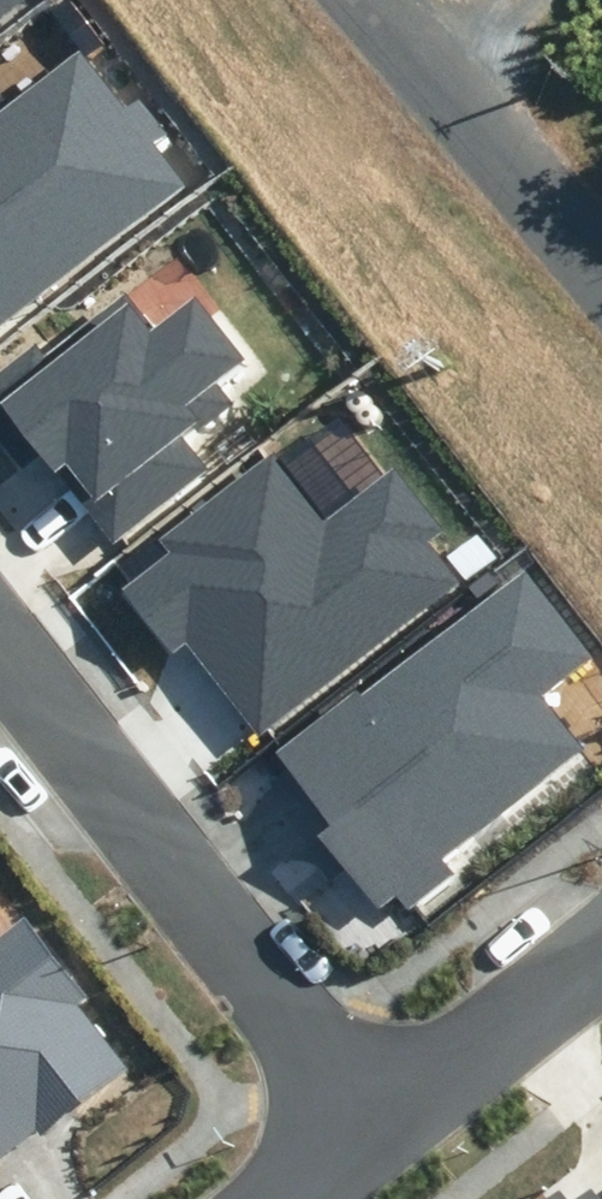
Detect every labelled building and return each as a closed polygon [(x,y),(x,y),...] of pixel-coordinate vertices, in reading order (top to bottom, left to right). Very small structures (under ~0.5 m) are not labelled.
[(25,0),(0,0),(0,20),(25,0)] [(182,187),(150,144),(164,133),(139,101),(125,112),(77,50),(0,108),(0,324),(182,187)] [(125,296),(44,358),(33,345),(0,371),(0,444),(21,471),(40,456),(56,476),(59,473),(113,542),(207,469),(182,437),(228,401),(212,381),(241,358),(195,299),(153,332),(125,296)] [(257,733),(456,582),(425,543),(441,531),(393,468),(325,519),(273,452),(157,540),(167,552),(119,589),(170,655),(187,642),(257,733)] [(590,655),(528,573),(282,755),(334,824),(320,835),(378,913),(396,900),(405,913),(455,876),(441,857),(583,752),(539,693),(590,655)] [(37,1131),(41,1136),(126,1068),(77,1006),(88,997),(24,917),(0,936),(0,1160),(37,1131)] [(592,1187),(577,1198),(601,1198),(592,1187)]
